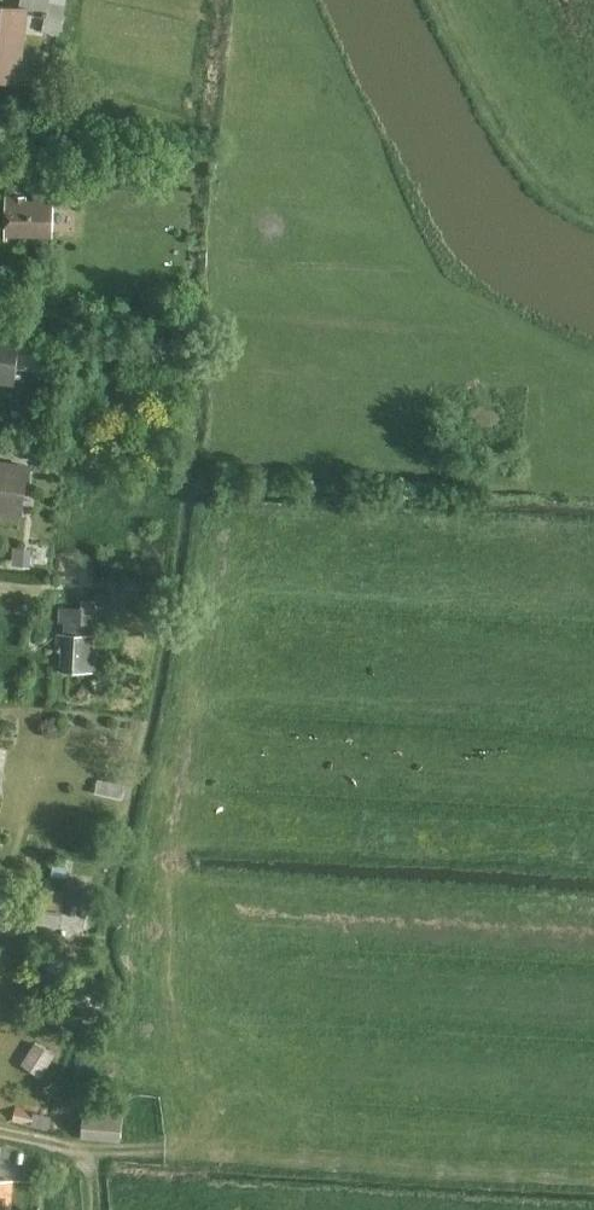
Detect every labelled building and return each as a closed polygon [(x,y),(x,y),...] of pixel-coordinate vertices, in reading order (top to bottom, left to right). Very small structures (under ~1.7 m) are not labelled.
[(19,0),(0,0),(0,78),(28,81),(36,2),(19,0)] [(37,190),(10,190),(10,237),(37,237),(37,233),(59,233),(60,196),(37,196),(37,190)] [(0,331),(0,375),(22,379),(29,335),(0,331)] [(0,452),(0,510),(29,514),(36,457),(0,452)] [(102,669),(103,631),(60,629),(60,648),(66,648),(65,668),(102,669)] [(86,911),(90,882),(46,876),(42,905),(86,911)] [(49,1075),(63,1054),(40,1038),(26,1059),(49,1075)] [(84,1120),(83,1138),(120,1141),(121,1124),(84,1120)] [(0,1175),(0,1209),(16,1209),(16,1176),(0,1175)]
